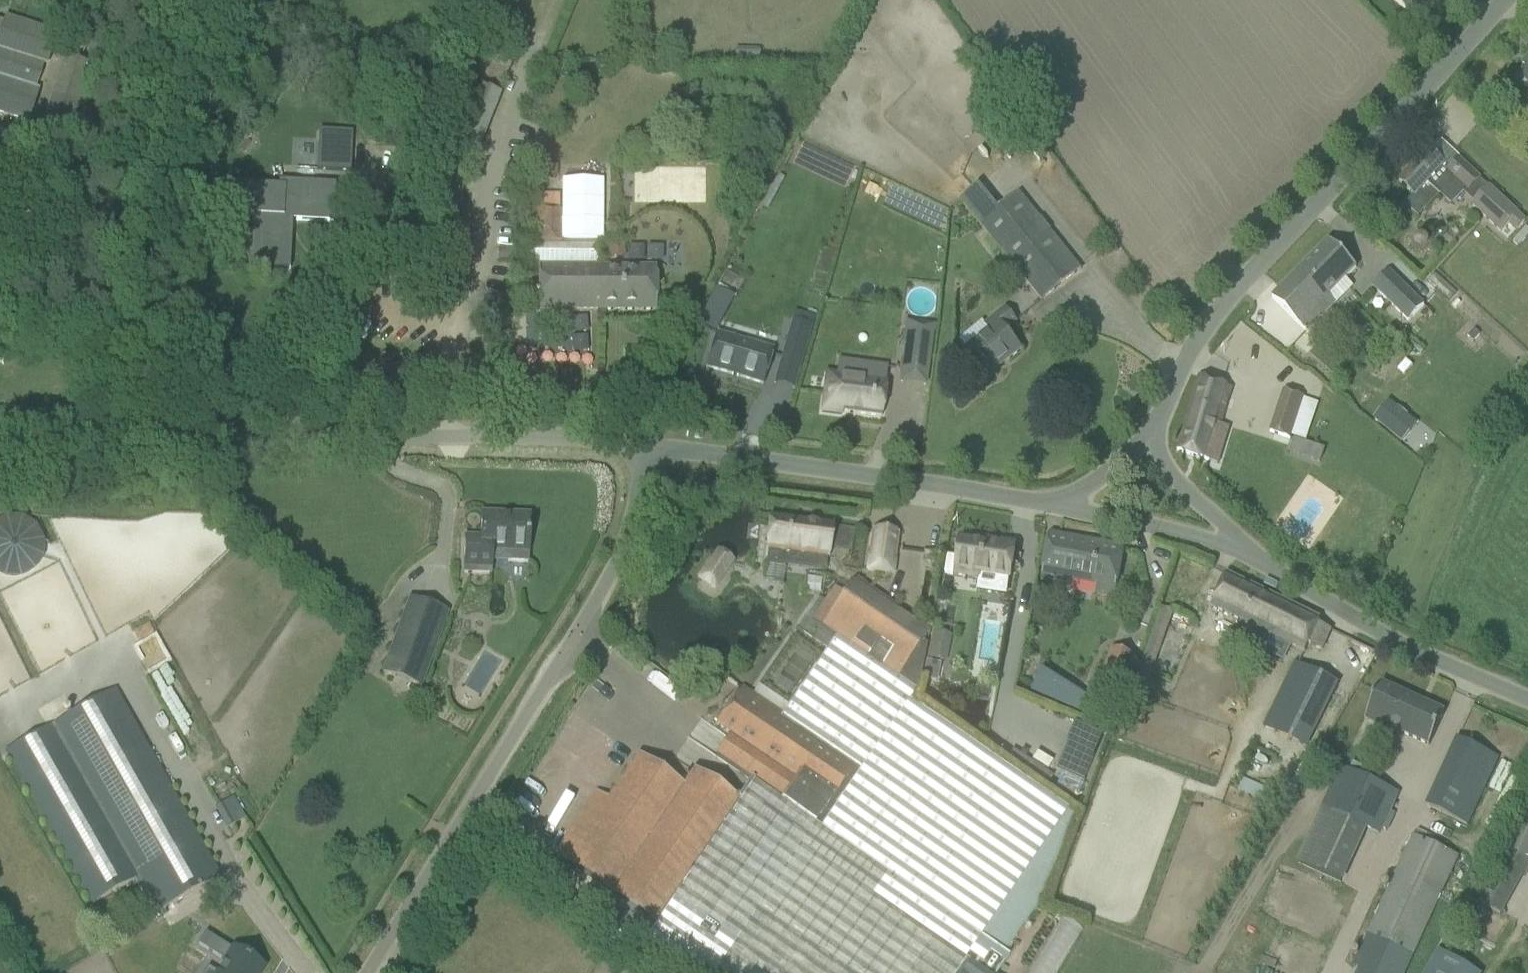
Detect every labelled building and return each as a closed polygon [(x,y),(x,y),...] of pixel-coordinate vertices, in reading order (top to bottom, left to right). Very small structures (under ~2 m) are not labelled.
[(1412,17),(1428,0),(1393,0),(1412,17)] [(53,34),(5,19),(4,24),(0,22),(0,113),(26,122),(35,91),(32,90),(41,63),(44,64),(53,34)] [(469,61),(437,139),(425,173),(421,278),(460,279),(467,270),(469,208),(461,208),(463,165),(471,167),(476,154),(507,76),(469,61)] [(62,67),(37,145),(62,153),(75,112),(85,115),(91,97),(81,94),(89,67),(73,62),(70,70),(62,67)] [(1515,84),(1527,95),(1527,69),(1515,84)] [(957,73),(929,96),(973,151),(1002,128),(957,73)] [(1013,121),(993,137),(1011,159),(1021,150),(1016,143),(1031,132),(1018,116),(1013,121)] [(351,133),(320,130),(316,171),(350,173),(351,133)] [(1428,150),(1399,182),(1412,195),(1403,204),(1418,218),(1440,194),(1451,205),(1466,189),(1468,192),(1480,179),(1459,160),(1450,170),(1428,150)] [(278,189),(257,187),(225,185),(224,214),(261,216),(262,225),(260,268),(288,270),(290,220),(331,222),(333,185),(278,183),(278,189)] [(1018,193),(996,211),(976,186),(959,200),(1041,301),(1081,269),(1018,193)] [(1489,188),(1472,206),(1501,232),(1509,223),(1516,230),(1525,221),(1489,188)] [(562,211),(540,211),(539,242),(540,267),(539,310),(657,310),(657,267),(598,267),(598,241),(562,241),(562,211)] [(1329,242),(1294,277),(1272,300),(1306,333),(1336,302),(1329,294),(1355,268),(1329,242)] [(1118,253),(1116,243),(1104,246),(1107,256),(1118,253)] [(1373,287),(1408,322),(1423,306),(1388,272),(1373,287)] [(716,289),(705,310),(719,318),(730,297),(716,289)] [(1015,322),(1008,313),(1004,309),(984,325),(991,333),(968,351),(986,374),(1006,358),(1008,361),(1020,351),(1004,331),(1015,322)] [(791,320),(781,358),(801,364),(812,326),(791,320)] [(928,361),(931,333),(905,330),(903,346),(906,346),(904,357),(928,361)] [(1474,330),(1467,338),(1472,343),(1479,335),(1474,330)] [(715,333),(705,368),(762,384),(772,350),(715,333)] [(886,384),(885,384),(887,367),(868,365),(865,381),(837,378),(837,375),(826,374),(821,413),(841,415),(841,413),(881,418),(886,384)] [(1232,388),(1199,377),(1177,451),(1209,462),(1218,434),(1227,437),(1230,427),(1221,425),(1232,388)] [(1283,390),(1269,433),(1289,440),(1303,397),(1283,390)] [(1372,420),(1402,444),(1410,433),(1392,419),(1399,410),(1388,401),(1372,420)] [(1314,447),(1310,460),(1320,463),(1324,450),(1314,447)] [(480,538),(476,538),(465,538),(464,573),(490,574),(491,550),(508,550),(507,562),(527,563),(529,517),(481,515),(480,538)] [(770,516),(765,550),(768,550),(766,567),(784,569),(784,565),(813,569),(815,556),(827,558),(828,558),(830,549),(830,543),(851,545),(853,529),(833,527),(833,524),(770,516)] [(4,576),(9,577),(13,577),(18,577),(23,576),(27,574),(31,571),(35,567),(37,563),(39,559),(41,554),(41,550),(41,545),(39,540),(37,536),(35,532),(31,529),(27,526),(23,524),(18,523),(13,522),(9,522),(4,524),(0,526),(0,574),(4,576)] [(867,571),(892,574),(898,533),(872,530),(867,571)] [(1048,535),(1045,555),(1041,576),(1097,586),(1095,596),(1112,599),(1112,598),(1114,598),(1123,549),(1048,535)] [(987,543),(959,539),(954,576),(980,579),(980,574),(1010,579),(1015,546),(988,541),(987,543)] [(717,549),(696,577),(713,591),(734,562),(717,549)] [(1226,574),(1218,592),(1210,608),(1240,622),(1236,631),(1245,636),(1246,634),(1263,642),(1266,636),(1303,653),(1308,643),(1322,650),(1331,630),(1317,624),(1320,619),(1226,574)] [(824,602),(811,620),(822,628),(835,637),(896,679),(915,692),(924,645),(921,642),(924,639),(930,631),(855,580),(844,596),(833,588),(824,602)] [(644,943),(645,944),(687,972),(997,972),(1008,957),(1004,954),(979,938),(1066,811),(908,703),(915,692),(896,679),(835,637),(822,628),(811,620),(824,602),(818,598),(796,631),(825,651),(787,707),(782,715),(778,720),(858,776),(820,831),(752,784),(739,803),(672,901),(656,925),(644,943)] [(447,612),(428,605),(410,599),(383,674),(420,687),(447,612)] [(1155,662),(1171,610),(1159,606),(1143,659),(1155,662)] [(929,646),(927,659),(946,663),(948,650),(929,646)] [(1135,657),(1111,648),(1098,682),(1122,691),(1135,657)] [(1304,668),(1283,712),(1316,728),(1337,685),(1332,682),(1304,668)] [(1039,678),(1032,694),(1080,715),(1087,698),(1039,678)] [(1400,733),(1428,747),(1444,713),(1380,683),(1364,719),(1399,735),(1400,733)] [(728,735),(713,756),(730,768),(752,784),(820,831),(858,776),(778,720),(782,715),(752,694),(742,687),(737,694),(714,726),(728,735)] [(49,727),(6,752),(92,904),(134,880),(148,906),(155,902),(160,911),(220,878),(114,691),(54,724),(49,727)] [(1085,783),(1105,733),(1077,722),(1057,772),(1085,783)] [(1497,758),(1457,739),(1426,807),(1466,825),(1497,758)] [(596,793),(554,855),(656,925),(672,901),(739,803),(693,772),(683,788),(637,757),(607,801),(596,793)] [(1397,794),(1340,768),(1322,809),(1365,828),(1379,834),(1397,794)] [(235,797),(217,805),(227,826),(245,818),(235,797)] [(1518,855),(1527,859),(1527,832),(1518,855)] [(1458,857),(1412,836),(1352,967),(1359,970),(1357,972),(1404,972),(1458,857)] [(245,957),(210,935),(202,948),(224,961),(217,972),(259,972),(262,968),(245,957)] [(1438,972),(1476,972),(1448,957),(1438,972)]
